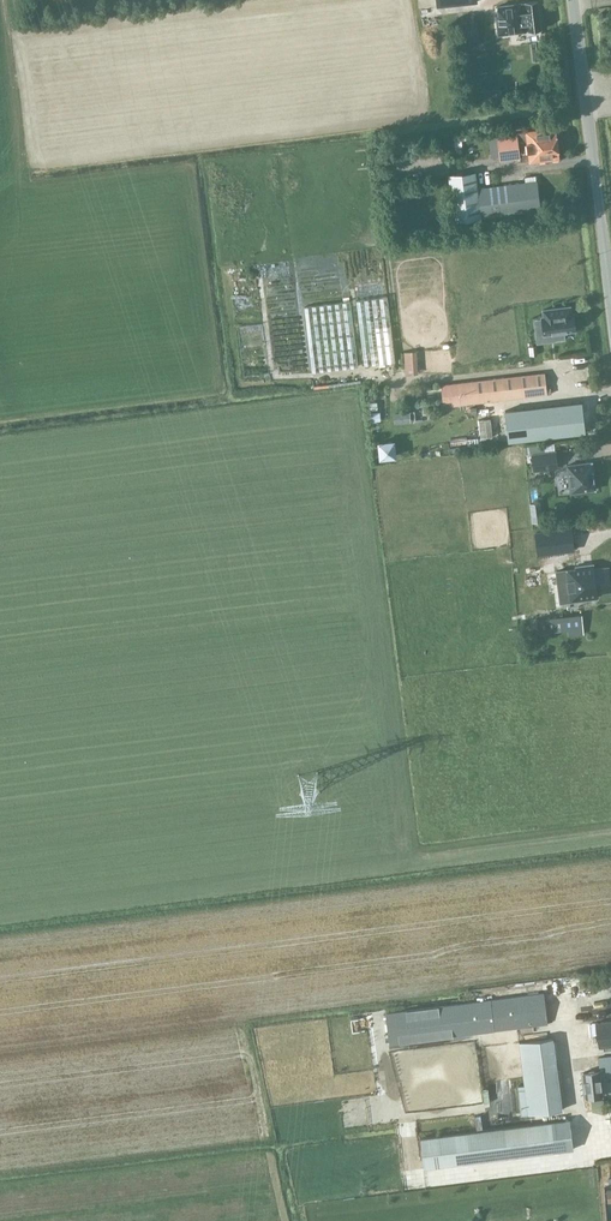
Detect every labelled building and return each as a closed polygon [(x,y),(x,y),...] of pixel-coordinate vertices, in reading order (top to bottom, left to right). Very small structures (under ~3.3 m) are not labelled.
[(522,3),(497,6),(501,34),(529,31),(540,30),(540,28),(537,1),(525,3),(525,4),(522,5),(522,3)] [(500,89),(479,91),(479,98),(501,97),(500,89)] [(498,138),(500,151),(500,156),(521,154),(522,162),(530,161),(530,163),(560,159),(556,128),(518,133),(519,135),(498,138)] [(452,176),(455,204),(457,220),(479,218),(478,201),(477,191),(475,174),(452,176)] [(478,190),(482,219),(542,211),(538,182),(478,190)] [(387,296),(356,300),(364,365),(395,361),(387,296)] [(304,306),(312,371),(358,366),(350,301),(304,306)] [(543,309),(543,316),(541,316),(543,334),(576,330),(573,312),(572,312),(571,306),(543,309)] [(417,362),(417,351),(404,351),(406,374),(412,373),(418,373),(417,362)] [(547,396),(545,374),(442,386),(445,408),(547,396)] [(523,410),(504,413),(507,441),(527,439),(586,432),(582,403),(549,407),(523,410)] [(379,411),(371,412),(371,417),(371,421),(380,420),(379,411)] [(410,412),(394,414),(395,421),(411,420),(410,412)] [(393,441),(379,442),(380,457),(395,455),(393,441)] [(556,450),(531,453),(533,470),(558,467),(556,450)] [(593,461),(566,464),(570,493),(596,489),(593,461)] [(540,502),(530,504),(532,522),(543,521),(540,502)] [(571,528),(535,533),(538,554),(573,549),(571,528)] [(557,573),(561,602),(598,598),(597,593),(610,591),(608,568),(594,570),(593,565),(576,567),(577,570),(557,573)] [(582,615),(537,620),(539,632),(572,628),(573,636),(587,634),(587,628),(583,629),(582,615)] [(543,994),(491,1001),(383,1015),(387,1046),(495,1032),(548,1025),(543,994)] [(596,1023),(599,1048),(610,1046),(610,1021),(596,1023)] [(524,1084),(518,1085),(522,1114),(528,1113),(562,1109),(553,1037),(519,1042),(524,1084)] [(600,1071),(610,1070),(610,1055),(598,1056),(600,1071)] [(583,1072),(586,1097),(603,1096),(600,1071),(600,1070),(583,1072)] [(579,1121),(422,1140),(426,1168),(426,1170),(583,1150),(582,1150),(579,1121)]
